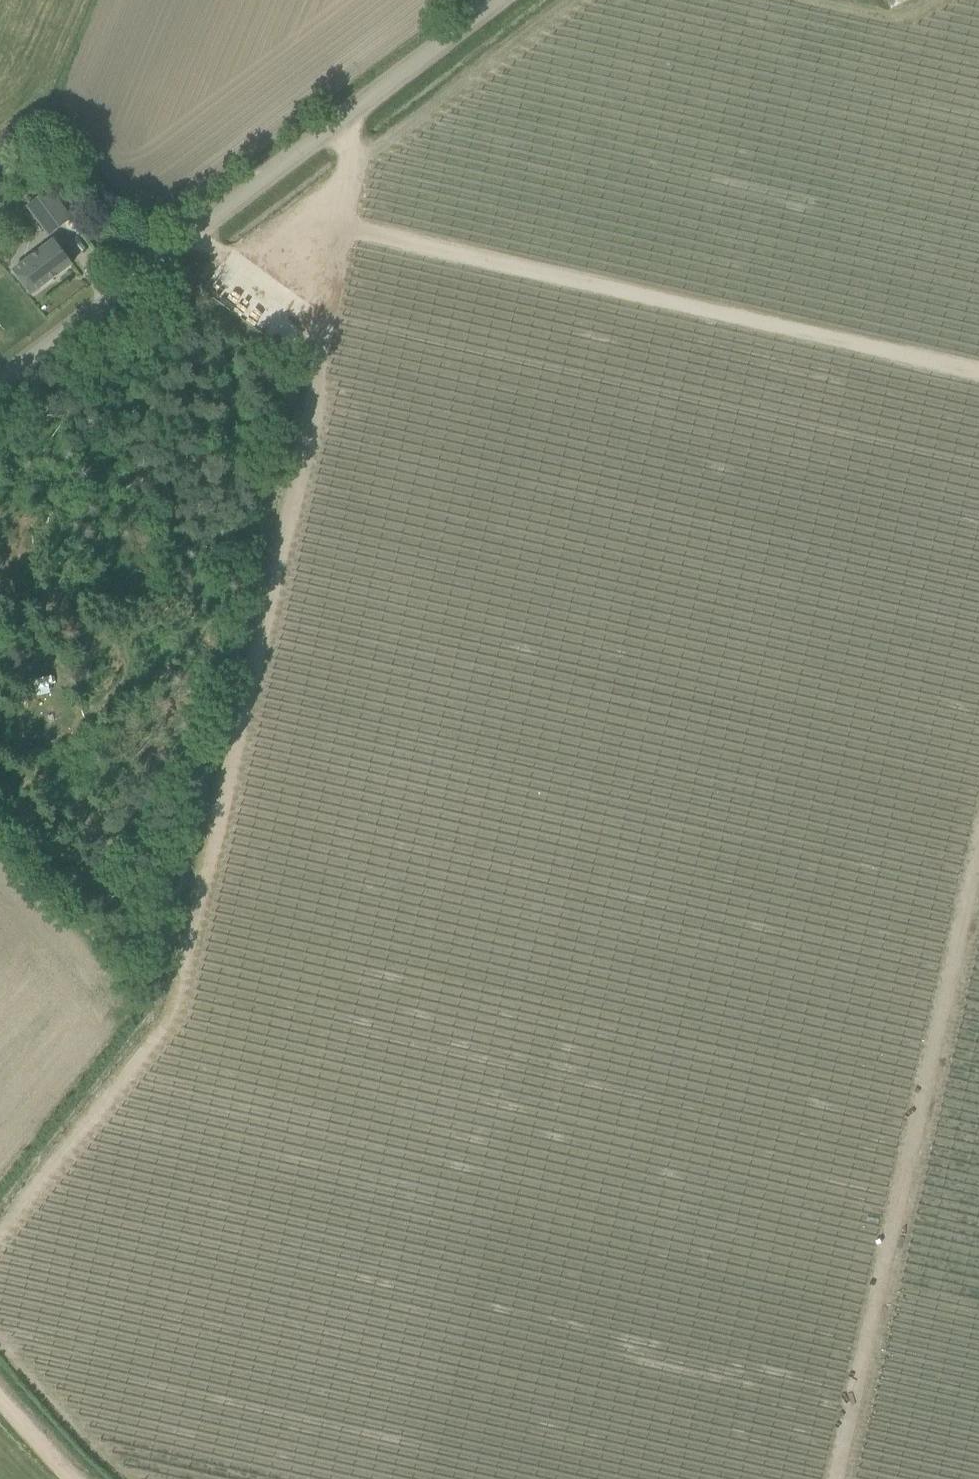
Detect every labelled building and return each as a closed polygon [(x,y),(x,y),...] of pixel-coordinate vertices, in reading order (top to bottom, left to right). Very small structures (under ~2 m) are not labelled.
[(49,189),(28,205),(35,215),(41,210),(55,228),(48,233),(49,234),(71,218),(49,189)] [(72,264),(60,248),(53,239),(13,269),(32,294),(72,264)]
